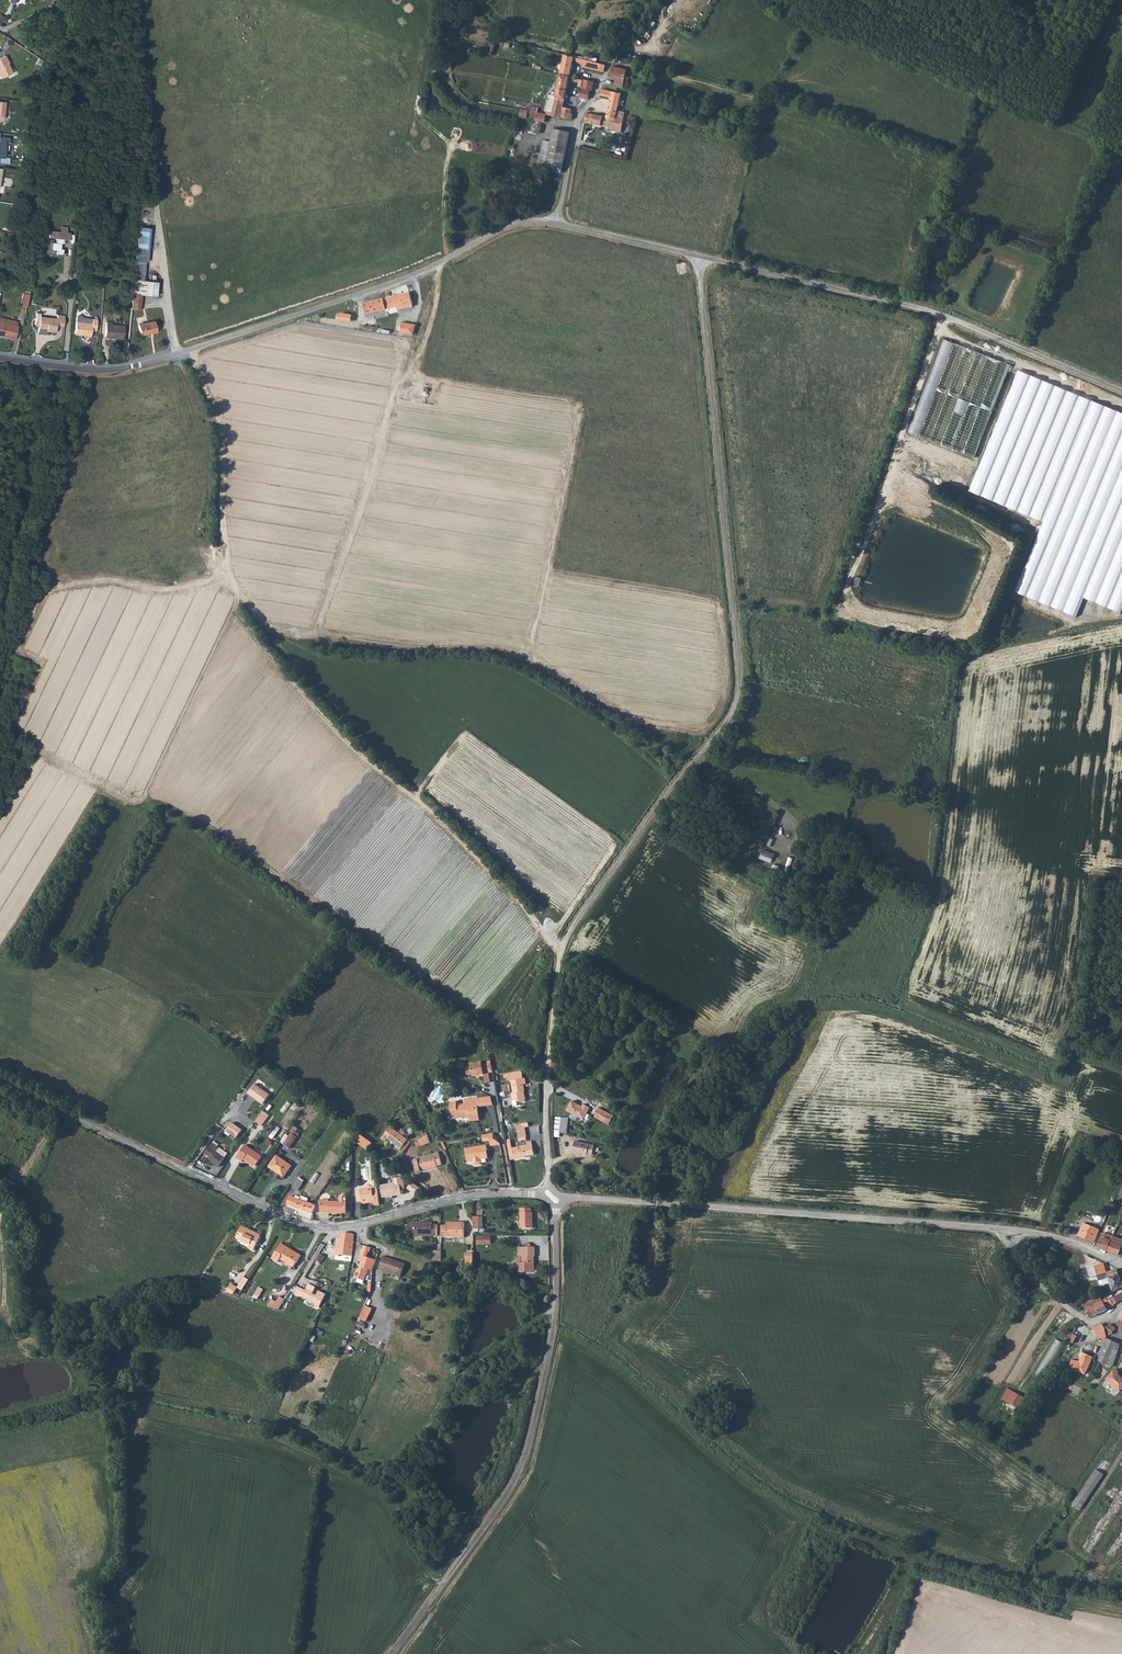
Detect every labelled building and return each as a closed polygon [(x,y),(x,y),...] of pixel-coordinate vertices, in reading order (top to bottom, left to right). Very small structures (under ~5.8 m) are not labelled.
[(602,69),(603,63),(568,54),(564,53),(560,52),(560,55),(562,56),(559,73),(568,75),(571,59),(579,61),(579,64),(602,69)] [(0,58),(0,72),(0,73),(0,78),(0,79),(12,73),(8,63),(9,63),(5,55),(0,58)] [(623,76),(625,68),(610,65),(608,72),(615,74),(623,76)] [(568,75),(559,73),(555,91),(551,91),(550,93),(548,93),(545,109),(547,113),(572,118),(573,112),(561,110),(568,75)] [(621,86),(623,76),(615,74),(613,84),(621,86)] [(582,77),(582,78),(580,86),(589,88),(591,89),(593,80),(582,77)] [(587,97),(589,88),(580,86),(578,95),(587,97)] [(606,116),(615,118),(616,113),(620,91),(602,88),(600,99),(608,100),(606,116)] [(530,116),(531,113),(532,110),(522,108),(521,114),(530,116)] [(536,117),(541,118),(542,112),(532,110),(531,113),(537,114),(536,117)] [(586,113),(584,124),(607,128),(607,131),(620,134),(624,114),(616,113),(615,118),(606,116),(586,113)] [(541,133),(542,124),(533,122),(532,131),(541,133)] [(561,174),(569,131),(552,128),(549,141),(543,139),(537,169),(561,174)] [(4,154),(5,141),(9,141),(9,134),(0,134),(0,154),(4,154)] [(148,224),(139,223),(136,257),(144,257),(146,257),(148,224)] [(70,232),(49,230),(49,237),(57,237),(56,243),(51,242),(51,250),(57,250),(57,254),(63,254),(63,249),(61,248),(61,244),(64,244),(65,239),(69,240),(68,243),(73,243),(74,234),(70,233),(70,232)] [(144,257),(136,257),(135,276),(142,277),(144,257)] [(69,276),(69,291),(78,291),(79,277),(69,276)] [(142,277),(135,276),(133,304),(141,305),(143,291),(157,292),(158,276),(156,276),(156,278),(142,277)] [(19,303),(25,304),(28,292),(22,291),(19,303)] [(412,307),(409,293),(362,303),(364,313),(396,307),(396,310),(412,307)] [(37,319),(35,321),(35,322),(35,325),(37,326),(39,327),(38,334),(46,335),(47,332),(56,333),(57,325),(63,326),(64,315),(57,315),(57,319),(40,317),(40,319),(37,319)] [(13,338),(16,325),(15,324),(16,320),(0,317),(0,333),(1,333),(1,335),(13,338)] [(82,332),(82,333),(90,334),(91,328),(95,329),(96,317),(92,317),(91,322),(76,320),(75,331),(82,332)] [(154,318),(138,321),(140,332),(156,328),(154,318)] [(110,320),(105,320),(104,333),(118,334),(118,336),(122,336),(123,324),(110,323),(110,320)] [(911,429),(978,454),(1012,360),(945,334),(911,429)] [(1095,391),(1073,384),(1055,377),(1021,365),(977,488),(1001,497),(1049,515),(1024,584),(1048,593),(1055,574),(1117,597),(1121,583),(1121,401),(1095,391)] [(775,858),(777,854),(764,848),(762,852),(775,858)] [(485,1062),(472,1064),(472,1066),(467,1067),(468,1075),(473,1074),(474,1076),(487,1074),(488,1082),(493,1082),(491,1074),(495,1073),(493,1061),(488,1062),(488,1063),(485,1064),(485,1062)] [(510,1074),(510,1078),(511,1081),(512,1081),(514,1093),(512,1094),(513,1100),(517,1100),(517,1102),(524,1102),(526,1101),(524,1085),(527,1085),(526,1079),(525,1079),(524,1073),(522,1072),(510,1074)] [(246,1093),(261,1104),(268,1094),(254,1083),(246,1093)] [(492,1096),(479,1098),(480,1107),(493,1105),(492,1096)] [(480,1107),(479,1098),(467,1100),(467,1105),(458,1106),(458,1103),(452,1103),(453,1116),(460,1115),(461,1119),(472,1118),(473,1121),(482,1120),(480,1107)] [(582,1107),(571,1101),(566,1111),(584,1120),(590,1108),(584,1105),(582,1107)] [(600,1105),(597,1110),(605,1114),(603,1119),(610,1123),(615,1113),(600,1105)] [(595,1115),(603,1119),(605,1114),(597,1110),(595,1115)] [(262,1111),(254,1122),(260,1126),(268,1115),(262,1111)] [(574,1118),(562,1117),(560,1133),(569,1133),(570,1125),(573,1126),(573,1124),(574,1118)] [(235,1138),(241,1130),(231,1122),(225,1130),(235,1138)] [(403,1145),(409,1137),(392,1123),(382,1135),(387,1139),(389,1135),(403,1145)] [(520,1139),(528,1137),(526,1128),(530,1127),(529,1123),(517,1126),(520,1139)] [(276,1126),(269,1137),(273,1139),(280,1129),(276,1126)] [(434,1143),(432,1132),(422,1135),(423,1137),(418,1138),(420,1146),(434,1143)] [(494,1145),(503,1144),(503,1142),(496,1132),(492,1133),(493,1139),(494,1145)] [(286,1149),(295,1138),(290,1134),(281,1145),(286,1149)] [(369,1150),(374,1143),(371,1141),(363,1136),(361,1135),(356,1142),(369,1150)] [(575,1140),(573,1152),(591,1155),(591,1153),(595,1154),(597,1144),(575,1140)] [(528,1146),(515,1149),(517,1160),(528,1158),(528,1156),(535,1155),(532,1141),(527,1142),(528,1146)] [(513,1142),(509,1143),(512,1160),(517,1160),(515,1149),(513,1142)] [(216,1167),(226,1153),(211,1143),(203,1154),(210,1159),(208,1161),(216,1167)] [(242,1161),(244,1159),(245,1157),(255,1164),(262,1155),(246,1143),(237,1157),(242,1161)] [(489,1152),(488,1146),(467,1148),(469,1161),(475,1160),(475,1164),(477,1165),(482,1164),(483,1162),(483,1159),(488,1159),(487,1152),(489,1152)] [(444,1164),(442,1152),(436,1153),(437,1154),(415,1160),(418,1172),(439,1166),(440,1165),(444,1164)] [(275,1153),(268,1163),(278,1170),(277,1171),(282,1175),(291,1164),(275,1153)] [(245,1157),(244,1159),(254,1166),(255,1164),(245,1157)] [(278,1170),(268,1163),(267,1165),(277,1171),(278,1170)] [(299,1179),(294,1176),(289,1183),(294,1186),(299,1179)] [(402,1190),(406,1189),(405,1181),(403,1181),(403,1178),(396,1179),(397,1184),(382,1187),(384,1199),(403,1196),(402,1190)] [(418,1185),(415,1182),(410,1189),(413,1192),(418,1185)] [(418,1185),(413,1192),(417,1195),(423,1189),(418,1185)] [(381,1208),(378,1191),(362,1191),(362,1193),(358,1194),(358,1204),(362,1203),(364,1205),(369,1205),(375,1205),(375,1209),(381,1208)] [(286,1202),(290,1204),(295,1197),(289,1195),(286,1202)] [(295,1197),(290,1204),(303,1209),(306,1201),(302,1199),(304,1196),(300,1195),(299,1198),(295,1197)] [(327,1200),(317,1200),(317,1214),(337,1215),(338,1214),(346,1215),(346,1203),(345,1203),(345,1198),(339,1198),(339,1203),(327,1203),(327,1200)] [(306,1201),(303,1209),(313,1213),(316,1205),(306,1201)] [(524,1227),(536,1226),(535,1211),(534,1211),(534,1207),(523,1207),(524,1227)] [(448,1225),(443,1226),(443,1236),(448,1236),(466,1236),(466,1221),(460,1221),(460,1224),(448,1224),(448,1225)] [(433,1233),(433,1235),(439,1235),(439,1224),(434,1224),(434,1222),(416,1222),(416,1233),(433,1233)] [(1077,1225),(1074,1232),(1076,1234),(1076,1236),(1092,1242),(1097,1230),(1095,1228),(1096,1226),(1090,1223),(1088,1226),(1082,1223),(1080,1226),(1077,1225)] [(257,1251),(264,1235),(245,1227),(240,1238),(253,1244),(251,1248),(257,1251)] [(354,1240),(346,1239),(338,1237),(335,1254),(343,1255),(352,1256),(354,1240)] [(1113,1237),(1111,1242),(1120,1246),(1121,1241),(1113,1237)] [(1106,1249),(1109,1241),(1102,1238),(1098,1246),(1106,1249)] [(299,1263),(306,1251),(284,1240),(274,1256),(280,1259),(283,1255),(299,1263)] [(1109,1241),(1106,1249),(1121,1256),(1121,1241),(1120,1246),(1111,1242),(1109,1241)] [(527,1255),(527,1262),(523,1262),(523,1269),(524,1269),(524,1272),(529,1271),(529,1269),(533,1269),(533,1270),(538,1270),(538,1259),(537,1259),(537,1256),(538,1256),(539,1256),(539,1246),(536,1246),(535,1244),(533,1244),(532,1244),(531,1246),(523,1246),(523,1255),(527,1255)] [(361,1249),(357,1261),(360,1262),(358,1268),(355,1270),(353,1277),(364,1280),(367,1269),(370,1270),(375,1260),(366,1257),(367,1252),(369,1252),(370,1248),(363,1246),(362,1249),(361,1249)] [(386,1257),(382,1269),(382,1271),(387,1272),(403,1277),(408,1264),(386,1257)] [(1097,1274),(1106,1272),(1102,1262),(1085,1267),(1088,1276),(1097,1274)] [(1119,1274),(1118,1270),(1118,1269),(1106,1272),(1107,1277),(1119,1274)] [(1109,1282),(1107,1277),(1106,1272),(1097,1274),(1100,1285),(1109,1282)] [(1119,1274),(1107,1277),(1109,1282),(1112,1290),(1121,1287),(1121,1283),(1119,1274)] [(244,1290),(251,1280),(246,1277),(240,1288),(244,1290)] [(235,1295),(239,1287),(233,1284),(228,1293),(235,1295)] [(297,1286),(294,1294),(314,1303),(313,1305),(318,1307),(325,1294),(317,1290),(315,1294),(312,1293),(315,1287),(308,1284),(305,1289),(297,1286)] [(257,1287),(252,1297),(257,1300),(262,1290),(257,1287)] [(1105,1300),(1105,1298),(1099,1300),(1100,1303),(1085,1310),(1087,1312),(1090,1312),(1092,1318),(1108,1310),(1121,1299),(1121,1292),(1105,1300)] [(282,1310),(288,1299),(283,1295),(279,1301),(273,1298),(269,1306),(282,1310)] [(367,1321),(374,1308),(366,1304),(359,1317),(367,1321)] [(1102,1324),(1090,1330),(1093,1335),(1095,1334),(1099,1339),(1104,1337),(1107,1337),(1106,1333),(1102,1324)] [(1108,1332),(1111,1337),(1119,1333),(1115,1328),(1108,1332)] [(1078,1338),(1073,1335),(1069,1342),(1075,1345),(1078,1338)] [(1104,1337),(1104,1342),(1097,1357),(1095,1360),(1104,1363),(1107,1354),(1110,1347),(1113,1339),(1109,1338),(1107,1337),(1104,1337)] [(1056,1356),(1064,1342),(1056,1338),(1048,1352),(1056,1356)] [(1110,1347),(1117,1349),(1119,1346),(1121,1345),(1120,1342),(1120,1341),(1113,1339),(1110,1347)] [(1107,1354),(1115,1358),(1117,1349),(1110,1347),(1107,1354)] [(1092,1358),(1081,1354),(1078,1363),(1065,1359),(1063,1370),(1079,1374),(1081,1369),(1086,1371),(1092,1358)] [(1108,1369),(1112,1370),(1115,1358),(1107,1354),(1104,1363),(1105,1363),(1104,1367),(1106,1368),(1108,1367),(1108,1369)] [(1121,1392),(1121,1378),(1119,1375),(1119,1374),(1119,1373),(1117,1371),(1116,1371),(1108,1380),(1111,1383),(1111,1386),(1115,1389),(1117,1389),(1121,1392)] [(1008,1388),(1002,1399),(1014,1405),(1020,1395),(1008,1388)] [(1096,1470),(1072,1506),(1080,1511),(1104,1475),(1096,1470)] [(1103,1552),(1114,1559),(1121,1546),(1121,1524),(1103,1552)]
